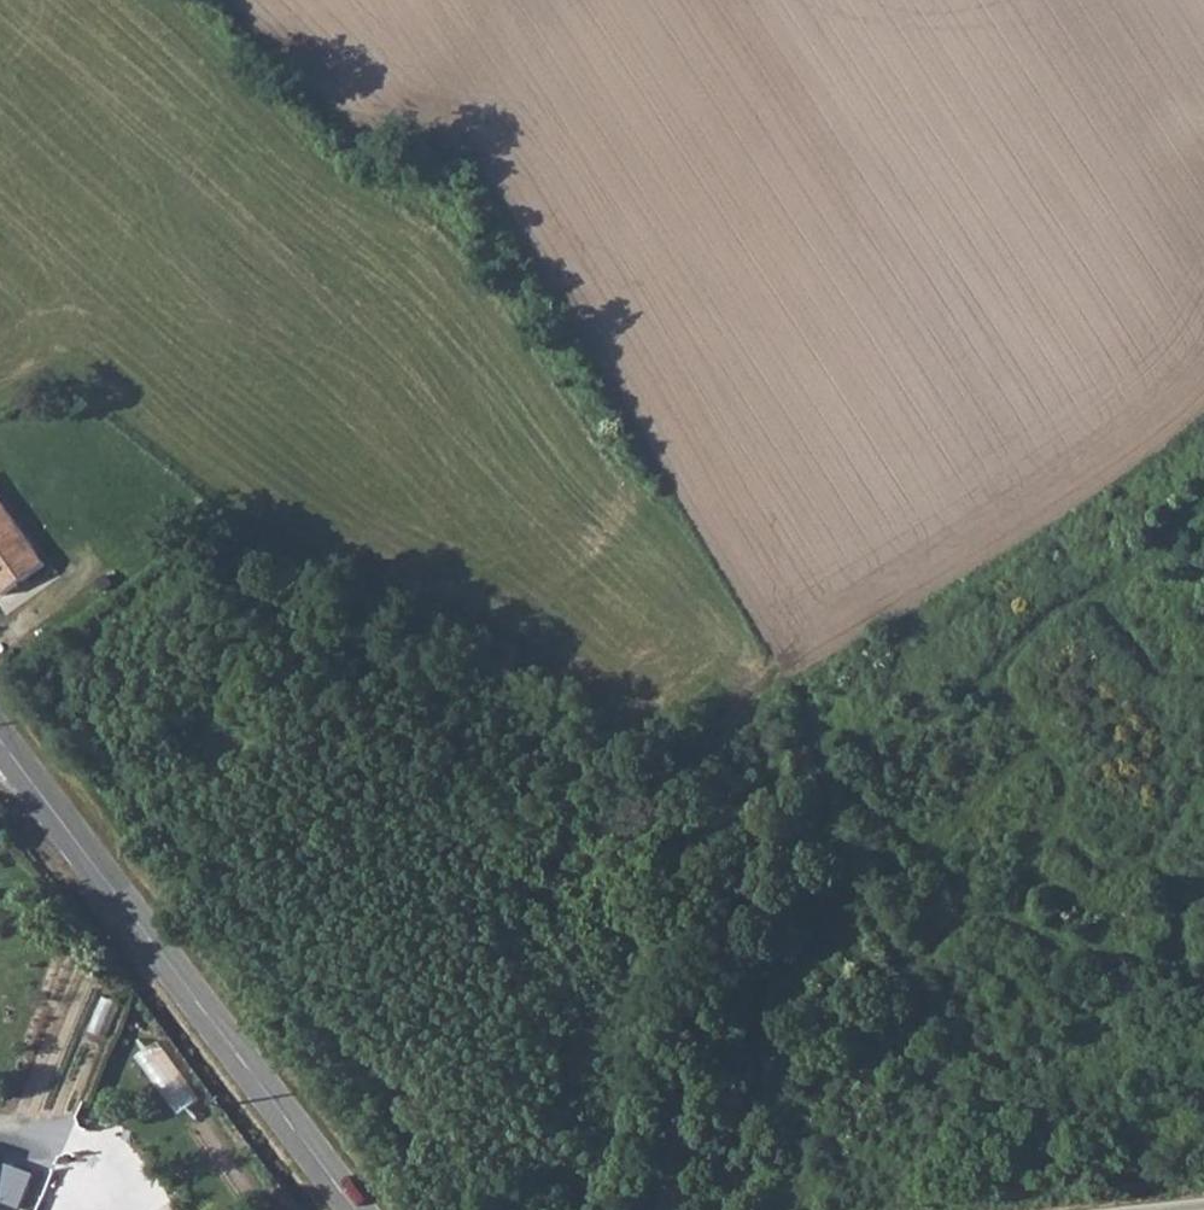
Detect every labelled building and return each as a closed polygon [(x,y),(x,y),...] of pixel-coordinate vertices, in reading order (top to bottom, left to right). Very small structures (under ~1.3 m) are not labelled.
[(3,594),(42,567),(0,507),(0,589),(3,594)] [(25,1209),(38,1209),(44,1193),(0,1178),(0,1201),(25,1209)]
